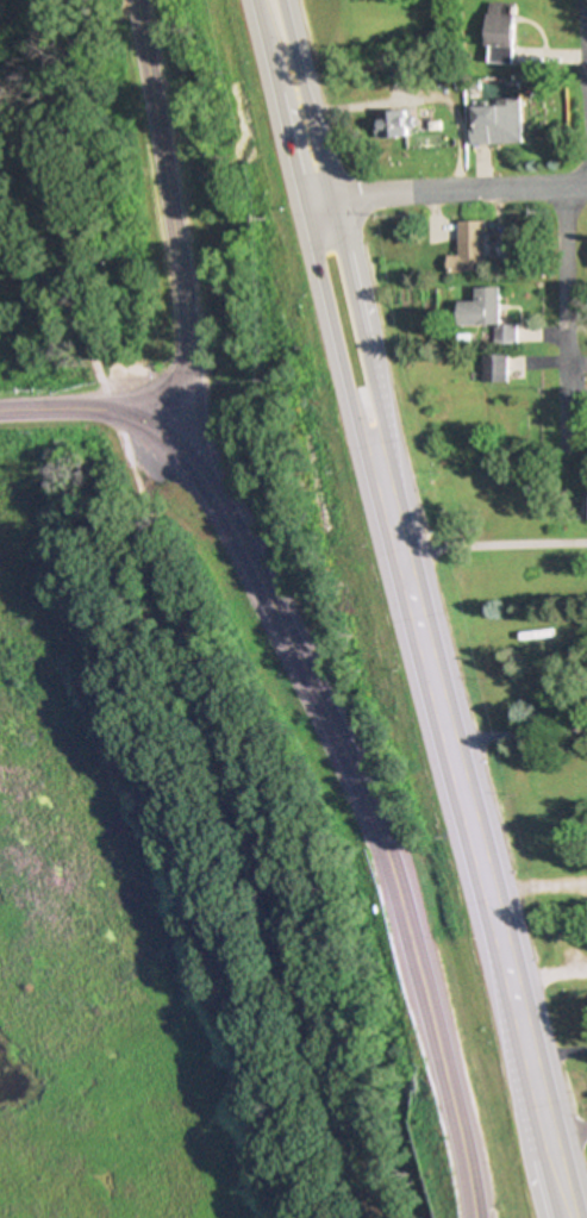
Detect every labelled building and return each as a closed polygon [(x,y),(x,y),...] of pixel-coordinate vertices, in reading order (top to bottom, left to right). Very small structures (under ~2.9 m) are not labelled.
[(514,64),(515,3),(489,3),(488,63),(514,64)] [(387,77),(406,79),(407,67),(388,65),(387,77)] [(471,106),(471,144),(516,144),(516,99),(494,99),(494,106),(471,106)] [(379,139),(406,139),(406,113),(379,113),(379,139)] [(482,222),(456,222),(456,256),(445,256),(445,271),(483,271),(482,222)] [(516,324),(500,324),(500,286),(475,286),(475,301),(459,301),(459,325),(494,324),(494,344),(516,344),(516,324)] [(481,355),(481,381),(506,381),(506,355),(481,355)]
